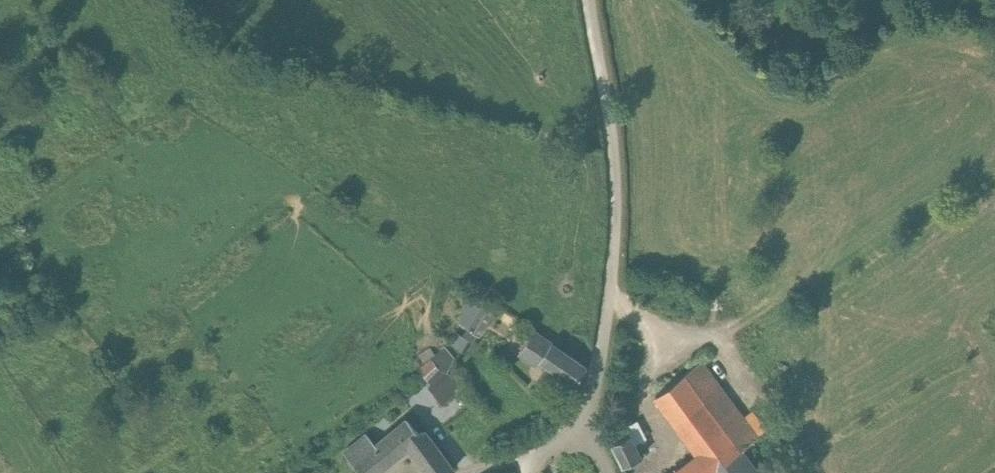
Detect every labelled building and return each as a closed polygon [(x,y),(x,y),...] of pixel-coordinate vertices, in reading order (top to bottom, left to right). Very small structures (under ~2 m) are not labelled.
[(459,322),(470,328),(481,309),(471,302),(459,322)] [(477,334),(478,335),(494,308),(485,302),(481,309),(470,328),(469,330),(477,334)] [(465,337),(457,333),(451,343),(463,350),(469,339),(472,341),(477,334),(469,330),(465,337)] [(586,366),(532,334),(519,354),(538,366),(541,362),(576,385),(586,366)] [(419,370),(432,386),(429,388),(442,405),(460,389),(448,373),(453,362),(442,349),(425,364),(419,370)] [(732,403),(701,362),(656,396),(698,454),(673,472),(710,472),(740,449),(741,450),(758,437),(732,403)] [(421,432),(410,419),(397,428),(376,447),(365,434),(342,452),(349,460),(360,472),(374,472),(408,444),(431,472),(447,472),(454,470),(424,430),(421,432)] [(623,467),(643,457),(632,435),(630,436),(625,428),(621,430),(620,429),(611,434),(616,443),(612,445),(623,467)] [(741,450),(740,449),(710,472),(759,472),(741,450)]
